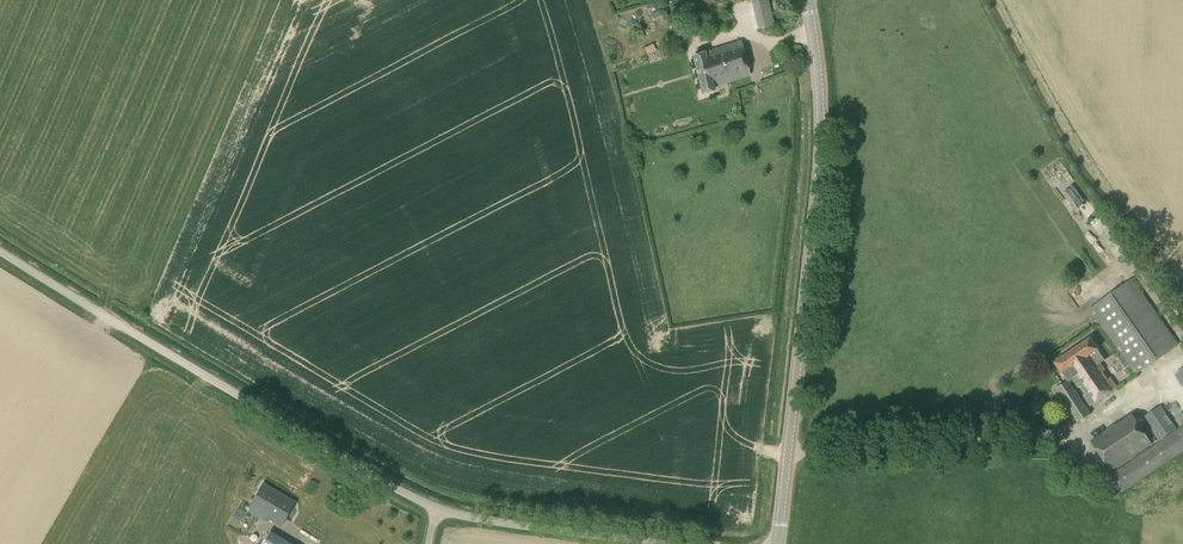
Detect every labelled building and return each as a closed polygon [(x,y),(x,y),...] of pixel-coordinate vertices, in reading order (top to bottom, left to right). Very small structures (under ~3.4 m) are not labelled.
[(654,21),(662,17),(659,11),(651,14),(654,21)] [(709,77),(703,52),(692,55),(702,92),(713,90),(712,88),(724,84),(723,83),(721,74),(709,77)] [(1135,375),(1178,345),(1132,279),(1089,308),(1135,375)] [(1100,363),(1104,360),(1097,349),(1090,339),(1055,362),(1068,381),(1072,378),(1090,405),(1116,387),(1108,376),(1109,376),(1100,363)] [(1090,414),(1068,381),(1056,389),(1078,422),(1090,414)] [(1031,404),(1031,409),(1035,413),(1040,412),(1043,409),(1043,404),(1039,400),(1034,401),(1031,404)] [(1176,429),(1160,406),(1144,417),(1159,440),(1176,429)] [(1110,471),(1151,444),(1131,414),(1090,441),(1110,471)] [(1182,451),(1182,426),(1112,474),(1124,491),(1182,451)] [(264,485),(253,503),(251,507),(265,516),(274,521),(280,524),(282,521),(293,502),(264,485)] [(286,541),(269,532),(262,543),(284,543),(286,541)]
